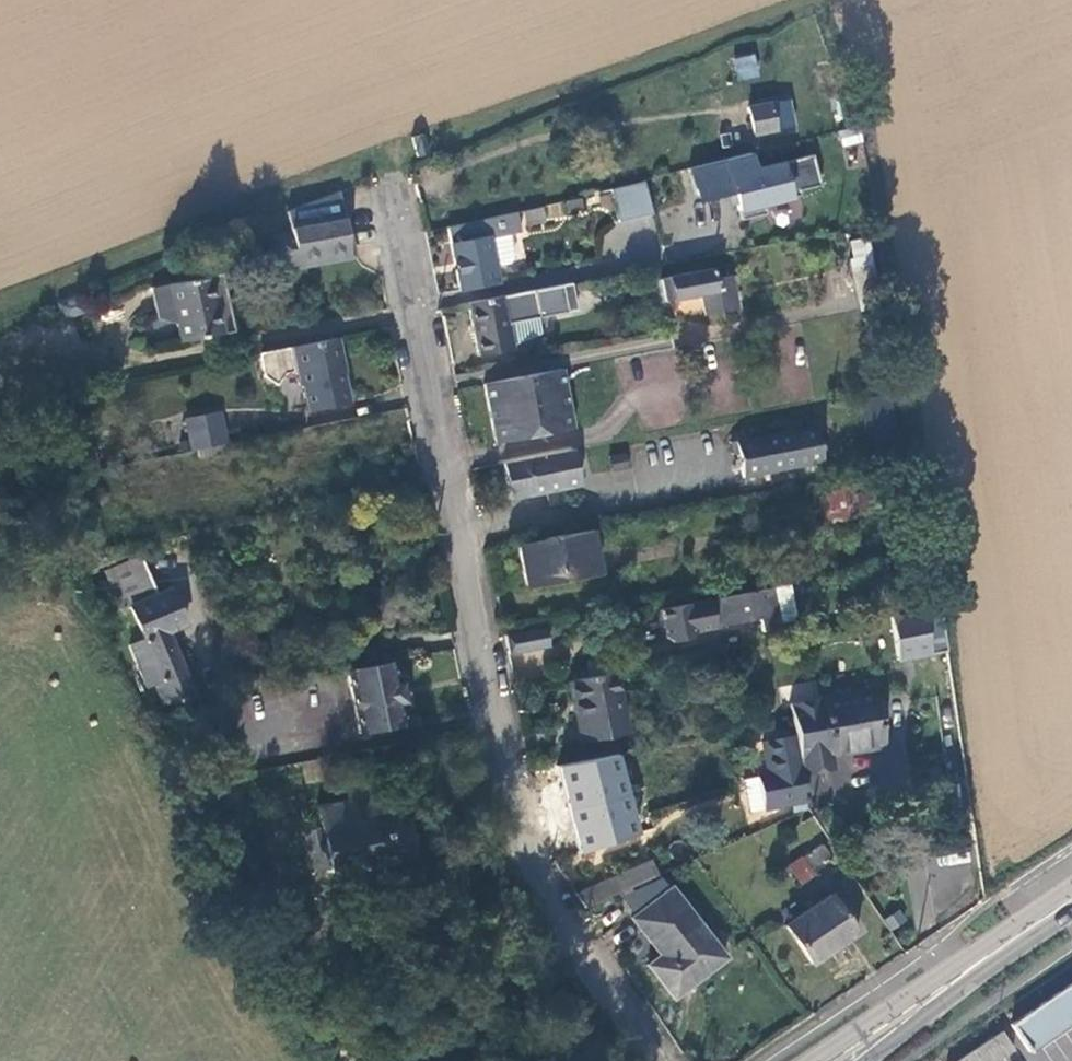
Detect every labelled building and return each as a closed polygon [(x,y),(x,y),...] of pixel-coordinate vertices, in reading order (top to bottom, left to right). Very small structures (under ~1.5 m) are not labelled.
[(737,81),(759,76),(755,54),(732,59),(737,81)] [(773,102),(778,130),(792,127),(787,99),(773,102)] [(778,130),(773,102),(750,107),(756,134),(778,130)] [(753,153),(692,168),(699,200),(736,191),(743,220),(768,214),(766,205),(803,196),(802,191),(823,186),(816,156),(757,169),(753,153)] [(621,221),(654,214),(654,210),(647,182),(614,190),(621,221)] [(362,260),(350,199),(294,212),(304,238),(287,243),(293,274),(312,270),(362,260)] [(578,201),(566,203),(567,210),(579,208),(578,201)] [(516,213),(449,229),(461,287),(498,280),(494,262),(489,233),(500,231),(509,229),(518,228),(516,213)] [(514,253),(509,229),(500,231),(489,233),(494,262),(509,259),(514,253)] [(851,258),(861,309),(884,305),(870,237),(855,240),(858,256),(851,258)] [(712,269),(658,279),(661,302),(702,294),(705,314),(737,308),(731,279),(714,282),(712,269)] [(210,271),(165,281),(174,320),(178,335),(223,326),(210,271)] [(156,317),(174,320),(165,281),(149,285),(156,317)] [(545,314),(540,286),(469,298),(480,358),(515,351),(509,321),(545,314)] [(337,333),(260,349),(263,371),(276,380),(285,368),(296,366),(299,381),(301,380),(307,406),(349,398),(337,333)] [(573,423),(561,366),(483,381),(495,437),(573,423)] [(190,417),(195,447),(229,440),(223,410),(190,417)] [(816,427),(730,442),(732,454),(738,453),(742,477),(823,463),(816,427)] [(573,448),(557,451),(560,465),(576,462),(573,448)] [(557,451),(504,460),(510,496),(580,483),(576,462),(560,465),(557,451)] [(848,492),(829,493),(830,517),(849,516),(848,492)] [(526,585),(598,572),(591,528),(517,542),(526,585)] [(93,565),(89,552),(70,557),(74,570),(93,565)] [(154,680),(163,702),(195,695),(168,629),(185,620),(170,588),(157,593),(142,553),(116,564),(144,636),(128,642),(144,683),(154,680)] [(788,586),(771,589),(777,623),(789,621),(793,614),(788,586)] [(771,589),(647,613),(653,639),(661,644),(681,641),(687,634),(758,621),(760,632),(778,629),(777,623),(771,589)] [(921,615),(889,621),(896,663),(928,658),(921,615)] [(546,624),(506,633),(509,650),(509,651),(549,642),(546,624)] [(395,674),(392,655),(344,665),(358,730),(403,722),(399,703),(407,701),(402,672),(395,674)] [(624,730),(614,669),(572,676),(582,736),(624,730)] [(874,691),(790,706),(793,719),(796,739),(803,778),(827,773),(825,760),(832,758),(884,748),(874,691)] [(752,815),(808,803),(803,778),(796,739),(762,747),(765,761),(773,759),(777,773),(759,778),(760,781),(748,783),(752,815)] [(683,779),(676,751),(642,759),(647,779),(630,791),(632,797),(643,791),(683,779)] [(556,783),(564,808),(623,794),(612,752),(586,757),(591,773),(556,783)] [(825,760),(827,773),(834,772),(832,758),(825,760)] [(624,801),(632,797),(630,791),(623,794),(564,808),(573,837),(616,824),(613,815),(626,812),(624,801)] [(399,794),(318,811),(332,874),(412,857),(399,794)] [(803,832),(807,840),(794,847),(803,863),(821,853),(817,846),(827,840),(817,824),(803,832)] [(647,858),(572,892),(580,904),(654,874),(647,858)] [(645,963),(669,995),(723,955),(671,885),(666,889),(655,877),(620,893),(631,915),(630,916),(658,953),(645,963)] [(833,899),(786,927),(809,966),(856,937),(833,899)] [(1012,1025),(1030,1052),(1071,1024),(1071,984),(1012,1025)] [(951,1060),(998,1060),(1015,1052),(1005,1033),(951,1060)]
